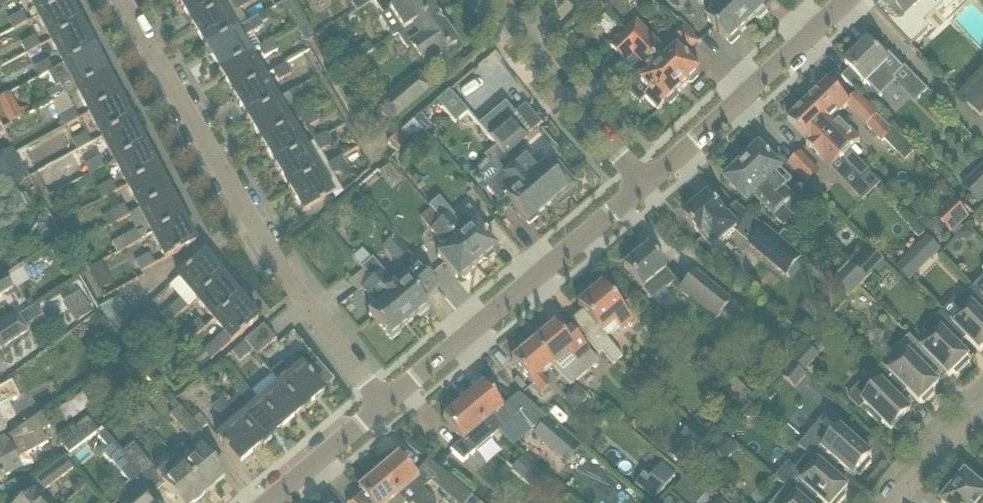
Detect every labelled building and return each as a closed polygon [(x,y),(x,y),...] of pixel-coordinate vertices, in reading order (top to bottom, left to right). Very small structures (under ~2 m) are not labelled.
[(65,0),(29,0),(38,17),(66,2),(65,0)] [(216,0),(180,0),(179,0),(193,24),(221,7),(216,0)] [(249,0),(233,0),(230,2),(237,12),(251,4),(249,0)] [(356,13),(369,4),(367,0),(355,0),(350,4),(356,13)] [(430,0),(378,0),(375,2),(383,16),(380,18),(394,39),(401,34),(437,11),(430,0)] [(722,0),(703,0),(715,12),(707,19),(732,45),(741,37),(738,35),(747,26),(722,0)] [(757,0),(722,0),(747,26),(757,17),(759,19),(767,11),(757,0)] [(878,6),(896,25),(905,17),(913,25),(936,3),(933,0),(884,0),(878,6)] [(79,26),(66,2),(38,17),(51,41),(79,26)] [(235,31),(221,7),(193,24),(207,47),(235,31)] [(457,45),(437,11),(401,34),(407,46),(410,44),(423,65),(457,45)] [(22,12),(8,19),(14,31),(28,23),(22,12)] [(249,54),(241,41),(263,27),(258,17),(235,31),(207,47),(221,71),(249,54)] [(683,23),(673,34),(690,52),(701,40),(683,23)] [(92,50),(79,26),(51,41),(63,65),(92,50)] [(682,89),(643,47),(627,30),(611,46),(628,64),(634,58),(651,75),(643,83),(652,93),(646,98),(658,111),(668,102),(670,104),(677,98),(677,94),(682,89)] [(35,36),(21,44),(27,55),(41,47),(35,36)] [(700,72),(687,57),(679,48),(670,56),(653,38),(643,47),(682,89),(688,83),(692,83),(699,77),(697,75),(700,72)] [(272,40),(258,48),(266,61),(280,53),(272,40)] [(894,79),(903,70),(883,49),(879,53),(869,42),(856,54),(854,51),(844,61),(847,63),(846,64),(850,69),(842,77),(853,89),(862,81),(865,85),(867,83),(880,97),(896,81),(894,79)] [(76,89),(105,75),(92,50),(63,65),(53,71),(39,78),(37,79),(45,94),(47,93),(53,103),(76,89)] [(263,78),(249,54),(221,71),(235,94),(263,78)] [(34,67),(39,78),(53,71),(48,60),(34,67)] [(286,63),(273,72),(279,83),(293,75),(286,63)] [(928,90),(913,74),(904,83),(920,99),(928,90)] [(89,114),(117,99),(105,75),(76,89),(89,114)] [(981,77),(973,86),(982,95),(982,78),(981,77)] [(276,101),(263,78),(235,94),(249,118),(276,101)] [(390,122),(424,95),(410,78),(377,104),(390,122)] [(836,117),(850,104),(843,95),(829,81),(805,104),(850,150),(860,140),(851,131),(850,132),(836,117)] [(973,86),(962,100),(981,117),(982,115),(982,95),(973,86)] [(290,125),(283,112),(307,98),(300,87),(276,101),(249,118),(262,141),(290,125)] [(456,122),(468,110),(449,89),(437,101),(456,122)] [(0,99),(0,107),(9,125),(31,114),(27,106),(20,110),(12,93),(0,99)] [(130,123),(117,99),(89,114),(101,138),(130,123)] [(871,172),(850,150),(805,104),(789,120),(809,141),(807,143),(823,159),(830,152),(839,162),(840,161),(861,181),(871,172)] [(514,148),(527,137),(510,117),(510,118),(504,110),(481,130),(497,149),(546,207),(555,199),(557,201),(567,193),(575,186),(553,159),(536,173),(514,148)] [(321,121),(314,111),(300,119),(306,130),(321,121)] [(412,139),(429,124),(421,115),(404,130),(412,139)] [(877,115),(867,125),(882,141),(883,143),(885,141),(894,133),(877,115)] [(3,153),(14,148),(0,121),(0,154),(3,153)] [(143,147),(130,123),(101,138),(114,162),(143,147)] [(304,148),(290,125),(262,141),(276,165),(304,148)] [(63,145),(68,156),(91,144),(85,133),(63,145)] [(334,146),(328,134),(314,142),(320,154),(334,146)] [(155,171),(143,147),(114,162),(127,186),(155,171)] [(750,157),(742,164),(784,207),(785,206),(794,198),(785,188),(792,181),(774,162),(760,147),(758,149),(756,147),(748,154),(750,157)] [(25,170),(14,148),(3,153),(14,174),(18,181),(28,176),(25,170)] [(318,172),(304,148),(276,165),(290,188),(318,172)] [(546,207),(497,149),(487,157),(502,175),(488,187),(501,203),(500,203),(501,204),(507,199),(529,225),(538,217),(536,215),(546,207)] [(802,152),(789,164),(807,184),(820,172),(802,152)] [(85,165),(90,176),(104,168),(99,157),(85,165)] [(341,158),(327,166),(333,177),(347,170),(341,158)] [(784,207),(742,164),(735,171),(733,169),(725,177),(727,179),(725,181),(748,204),(755,197),(785,225),(794,215),(785,206),(784,207)] [(982,199),(982,168),(982,167),(963,188),(980,203),(982,199)] [(168,195),(155,171),(127,186),(139,210),(168,195)] [(332,196),(318,172),(290,188),(304,211),(302,213),(303,214),(332,196)] [(111,182),(97,189),(102,200),(117,192),(111,182)] [(736,228),(727,217),(728,216),(709,194),(694,207),(692,206),(686,211),(687,213),(684,215),(697,231),(702,237),(703,237),(712,248),(736,228)] [(152,235),(181,220),(168,195),(139,210),(129,215),(129,216),(128,216),(136,230),(112,243),(117,254),(152,235)] [(954,199),(934,217),(951,235),(970,218),(954,199)] [(108,227),(128,216),(129,216),(129,215),(124,206),(102,217),(108,227)] [(466,232),(450,214),(441,222),(477,265),(496,249),(475,225),(466,232)] [(193,243),(181,220),(152,235),(165,259),(195,243),(195,242),(193,243)] [(477,265),(441,222),(430,231),(446,249),(437,256),(458,281),(477,265)] [(917,223),(910,228),(919,238),(925,233),(917,223)] [(749,244),(748,246),(787,278),(802,260),(796,254),(764,227),(749,244)] [(785,233),(779,239),(792,249),(797,243),(785,233)] [(927,236),(918,245),(932,259),(940,250),(927,236)] [(861,255),(852,264),(868,279),(885,261),(866,242),(857,250),(861,255)] [(675,282),(659,262),(647,247),(623,267),(636,282),(642,290),(651,300),(665,289),(666,290),(675,282)] [(422,301),(438,287),(418,263),(393,284),(373,259),(371,260),(364,251),(354,259),(362,268),(372,280),(408,323),(418,315),(419,317),(429,309),(422,301)] [(149,254),(135,262),(139,270),(141,273),(155,265),(149,254)] [(177,316),(197,300),(221,280),(204,259),(205,258),(204,257),(178,278),(189,291),(170,307),(177,316)] [(905,258),(895,268),(909,282),(919,271),(905,258)] [(852,264),(833,284),(850,298),(868,279),(852,264)] [(679,290),(715,322),(720,316),(727,321),(738,309),(731,304),(732,303),(695,272),(679,290)] [(14,288),(5,274),(0,277),(0,296),(14,288)] [(215,321),(239,301),(221,280),(197,300),(215,321)] [(408,323),(372,280),(362,289),(377,307),(369,314),(391,341),(400,333),(399,331),(408,323)] [(620,308),(614,300),(601,285),(577,305),(596,328),(585,337),(599,354),(602,352),(613,365),(622,357),(605,339),(628,320),(619,309),(620,308)] [(973,287),(954,306),(963,315),(954,324),(963,334),(962,334),(980,352),(982,349),(982,297),(973,287)] [(118,330),(132,318),(116,298),(100,307),(118,330)] [(232,342),(258,320),(257,319),(256,320),(239,301),(215,321),(224,332),(205,349),(213,359),(232,342)] [(954,343),(962,334),(963,334),(954,324),(942,313),(924,331),(933,340),(923,349),(934,361),(949,377),(954,372),(957,375),(970,362),(967,359),(969,358),(954,343)] [(19,316),(0,329),(0,351),(29,331),(19,316)] [(199,319),(188,329),(195,338),(207,328),(199,319)] [(598,362),(584,346),(571,331),(564,337),(554,325),(532,343),(552,366),(561,377),(571,385),(598,362)] [(276,340),(263,326),(244,343),(252,352),(253,351),(258,356),(276,340)] [(925,370),(934,361),(923,349),(910,336),(895,351),(904,360),(890,373),(904,386),(903,387),(920,404),(922,402),(925,405),(935,394),(932,391),(939,385),(925,370)] [(239,362),(252,352),(244,343),(232,353),(239,362)] [(542,375),(552,366),(532,343),(511,361),(524,376),(531,384),(532,383),(541,394),(551,386),(542,375)] [(293,358),(283,367),(291,376),(280,386),(301,410),(321,393),(323,395),(324,394),(293,358)] [(322,361),(310,367),(320,387),(332,380),(322,361)] [(793,364),(782,376),(795,389),(806,376),(793,364)] [(894,396),(903,387),(904,386),(890,373),(883,365),(864,384),(873,393),(863,403),(870,410),(867,412),(880,426),(883,423),(892,432),(895,428),(898,431),(911,418),(908,415),(911,412),(894,396)] [(756,399),(735,377),(728,385),(729,386),(724,391),(739,406),(744,401),(749,406),(756,399)] [(7,402),(19,396),(12,381),(0,388),(0,424),(14,417),(7,402)] [(280,428),(260,404),(242,382),(233,390),(251,411),(239,421),(260,445),(280,428)] [(513,421),(496,400),(483,385),(463,401),(483,425),(493,437),(513,421)] [(301,410),(280,386),(260,404),(280,428),(301,410)] [(519,395),(508,404),(531,431),(546,418),(519,395)] [(212,407),(222,419),(232,411),(222,399),(212,407)] [(483,425),(463,401),(443,419),(461,441),(450,451),(463,462),(493,437),(483,425)] [(200,431),(180,407),(170,415),(190,439),(191,439),(200,431)] [(40,432),(49,427),(42,413),(2,441),(0,443),(0,480),(19,470),(15,462),(46,444),(40,432)] [(547,419),(534,435),(567,464),(571,459),(580,448),(547,419)] [(70,455),(96,434),(97,433),(97,432),(98,431),(90,421),(61,443),(70,455)] [(260,445),(239,421),(218,439),(240,465),(241,464),(239,463),(260,445)] [(685,443),(673,457),(686,467),(710,437),(693,424),(680,440),(685,443)] [(872,457),(862,448),(865,445),(851,433),(849,436),(841,430),(832,441),(816,427),(799,446),(819,464),(827,471),(828,471),(836,461),(854,477),(857,474),(860,476),(872,462),(869,460),(872,457)] [(142,478),(122,454),(102,429),(98,431),(97,432),(97,433),(96,434),(108,450),(103,454),(111,464),(112,463),(129,483),(121,490),(132,502),(147,502),(146,501),(155,493),(142,478)] [(725,437),(715,449),(728,460),(738,448),(725,437)] [(224,478),(211,463),(191,439),(190,439),(172,455),(177,461),(181,466),(204,494),(223,478),(224,479),(224,478)] [(132,445),(122,454),(142,478),(153,469),(132,445)] [(418,478),(398,456),(378,473),(398,496),(404,502),(435,502),(423,489),(431,482),(424,473),(418,478)] [(40,494),(73,469),(64,457),(31,482),(40,494)] [(522,459),(515,468),(532,482),(539,488),(546,493),(553,484),(522,459)] [(181,466),(177,461),(158,477),(180,502),(193,502),(204,494),(181,466)] [(828,471),(827,471),(819,464),(806,478),(789,463),(775,478),(797,498),(803,502),(807,502),(814,495),(824,502),(841,502),(847,496),(844,494),(848,489),(828,471)] [(644,475),(636,484),(655,500),(676,475),(663,464),(650,480),(644,475)] [(378,473),(358,490),(360,493),(348,502),(404,502),(398,496),(378,473)] [(434,486),(455,502),(467,502),(472,497),(445,474),(434,486)] [(980,487),(965,475),(957,485),(957,484),(949,493),(950,494),(942,502),(982,502),(982,484),(980,487)]
